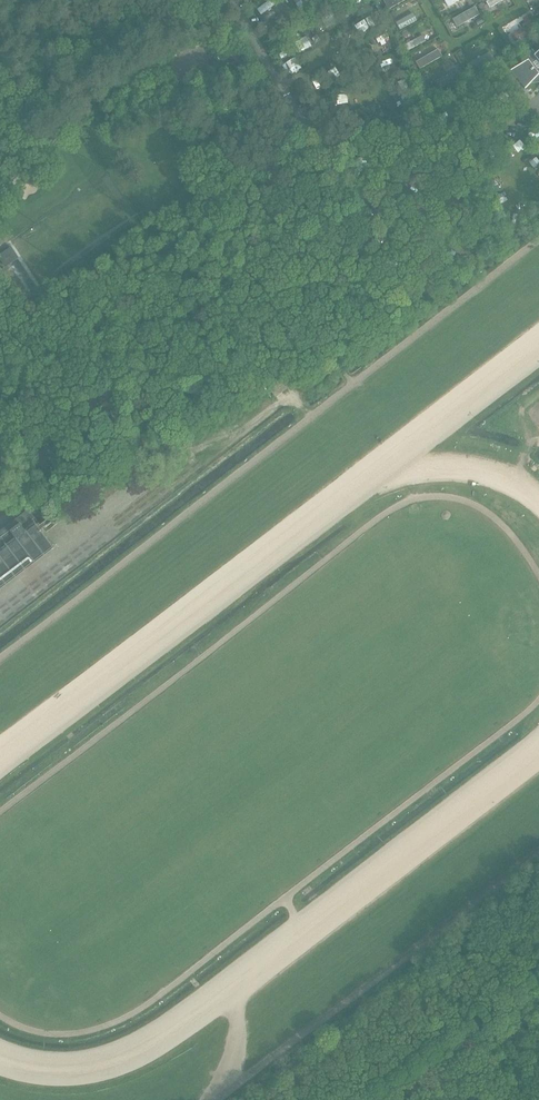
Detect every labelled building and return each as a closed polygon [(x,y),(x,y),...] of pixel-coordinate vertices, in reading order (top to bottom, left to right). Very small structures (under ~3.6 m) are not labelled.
[(389,9),(406,0),(384,0),(389,9)] [(528,15),(523,18),(526,25),(510,35),(515,42),(537,29),(528,15)] [(538,72),(538,43),(529,53),(525,49),(516,58),(520,61),(507,73),(524,90),(538,72)] [(39,527),(28,512),(0,533),(0,587),(54,546),(45,535),(59,525),(53,516),(39,527)]
